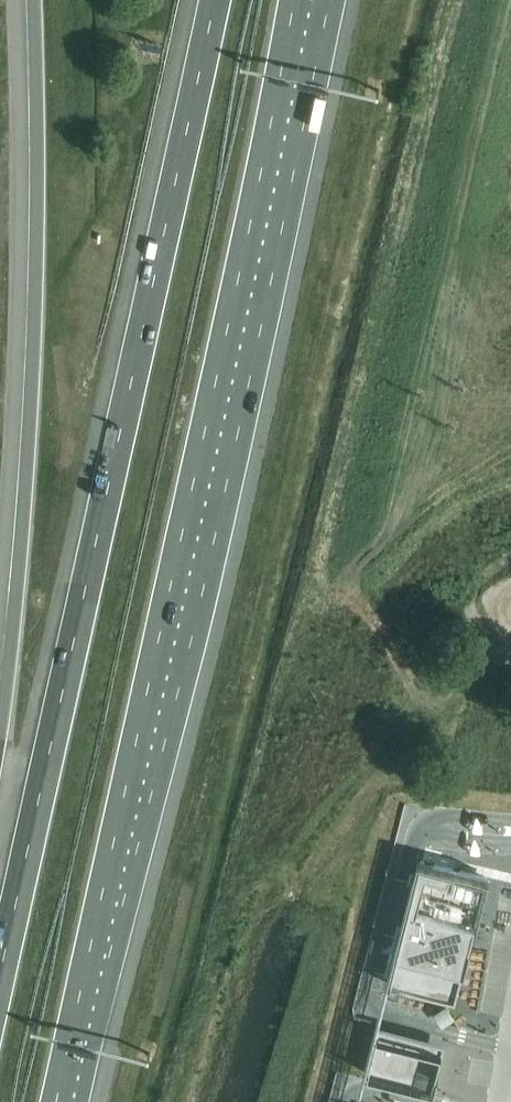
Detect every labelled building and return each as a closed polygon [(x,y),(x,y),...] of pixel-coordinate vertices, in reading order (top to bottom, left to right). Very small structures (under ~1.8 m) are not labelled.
[(458,993),(487,878),(421,861),(418,872),(413,871),(410,882),(415,883),(405,925),(400,923),(387,974),(392,975),(390,984),(415,990),(458,993)] [(433,1091),(444,1050),(377,1033),(367,1074),(433,1091)]
